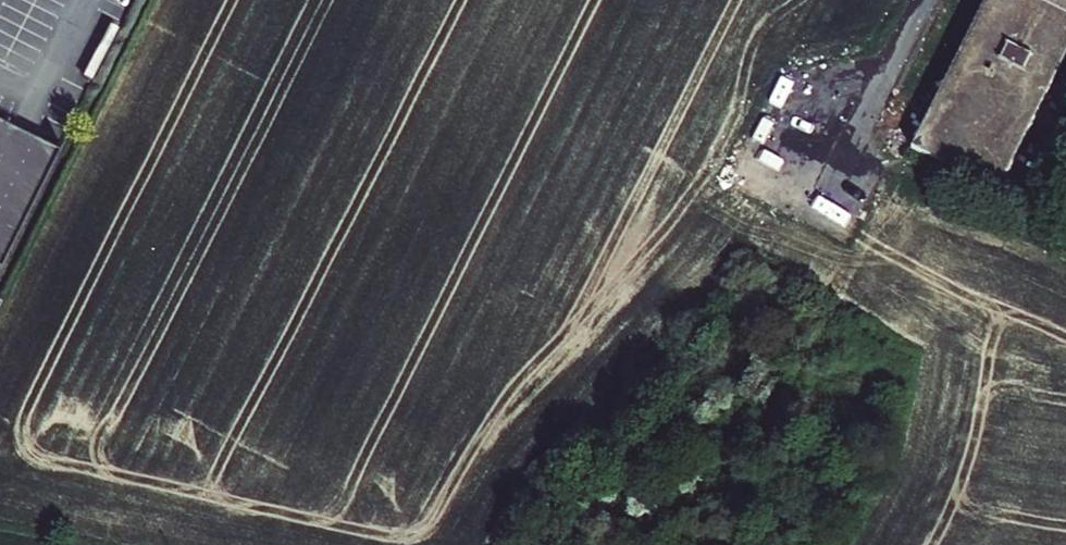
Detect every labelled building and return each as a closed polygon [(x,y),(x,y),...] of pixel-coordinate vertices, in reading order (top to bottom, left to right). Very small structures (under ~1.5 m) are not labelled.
[(946,169),(996,194),(1065,55),(1065,0),(987,0),(911,151),(946,169)] [(56,154),(25,139),(0,127),(0,268),(56,154)]
